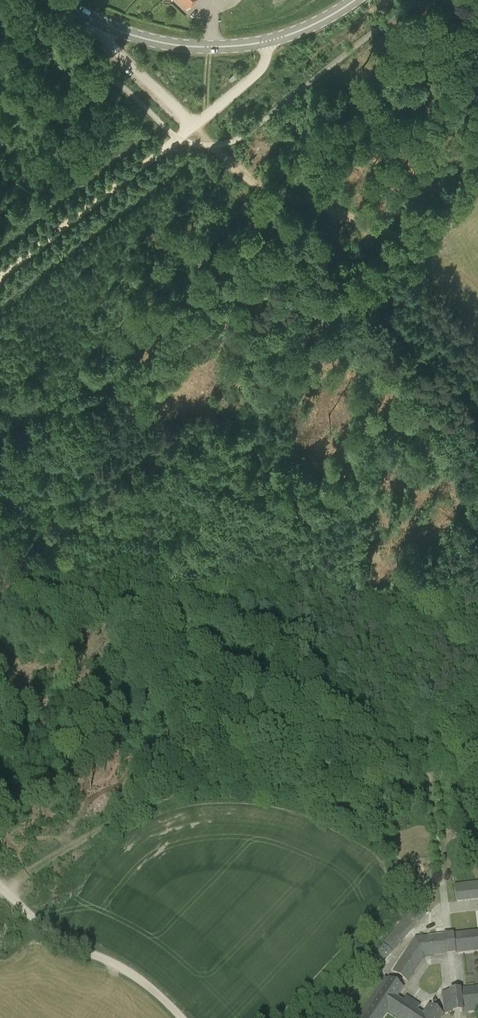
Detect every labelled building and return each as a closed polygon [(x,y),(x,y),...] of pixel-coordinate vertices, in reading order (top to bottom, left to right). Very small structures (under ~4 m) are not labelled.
[(456,903),(477,900),(477,882),(455,885),(456,903)] [(422,937),(422,934),(415,935),(415,938),(392,972),(408,983),(425,958),(477,952),(477,931),(422,937)] [(384,964),(393,954),(384,946),(375,956),(384,964)] [(443,1015),(428,1006),(422,1014),(417,1011),(420,1007),(406,997),(403,1002),(398,998),(404,989),(386,977),(359,1017),(383,1017),(387,1012),(397,1017),(441,1017),(443,1015)] [(441,992),(444,1015),(477,1012),(477,988),(441,992)]
